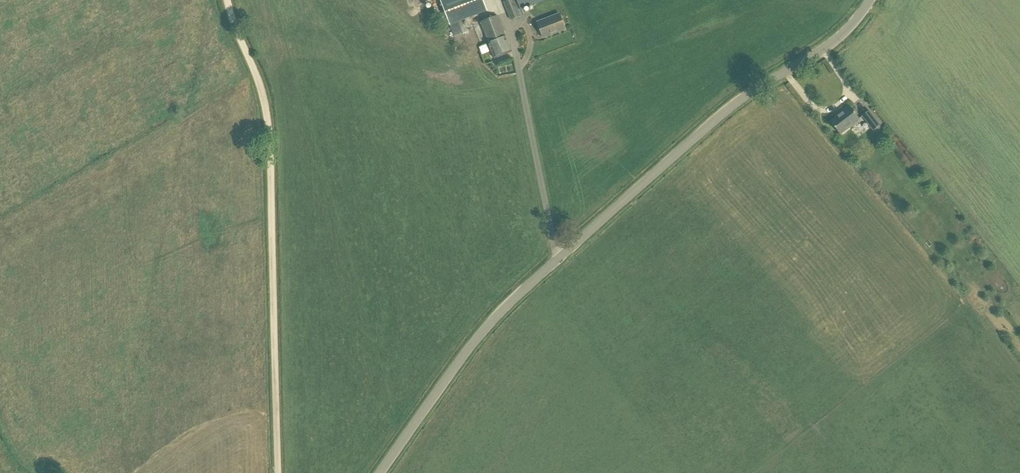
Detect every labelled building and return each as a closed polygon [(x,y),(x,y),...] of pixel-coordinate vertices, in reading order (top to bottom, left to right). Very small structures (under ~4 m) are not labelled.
[(487,11),(483,0),(440,0),(450,25),(446,27),(451,38),(467,32),(463,20),(487,11)] [(514,0),(510,0),(504,2),(511,20),(520,16),(514,0)] [(517,9),(520,8),(539,0),(514,0),(517,9)] [(543,38),(566,29),(560,14),(537,22),(543,38)] [(506,36),(505,36),(497,15),(481,22),(488,43),(494,57),(495,59),(512,52),(511,50),(506,36)] [(860,119),(849,105),(841,111),(842,113),(839,115),(838,114),(837,115),(837,116),(830,122),(840,135),(860,119)] [(873,130),(880,125),(869,110),(862,116),(873,130)]
